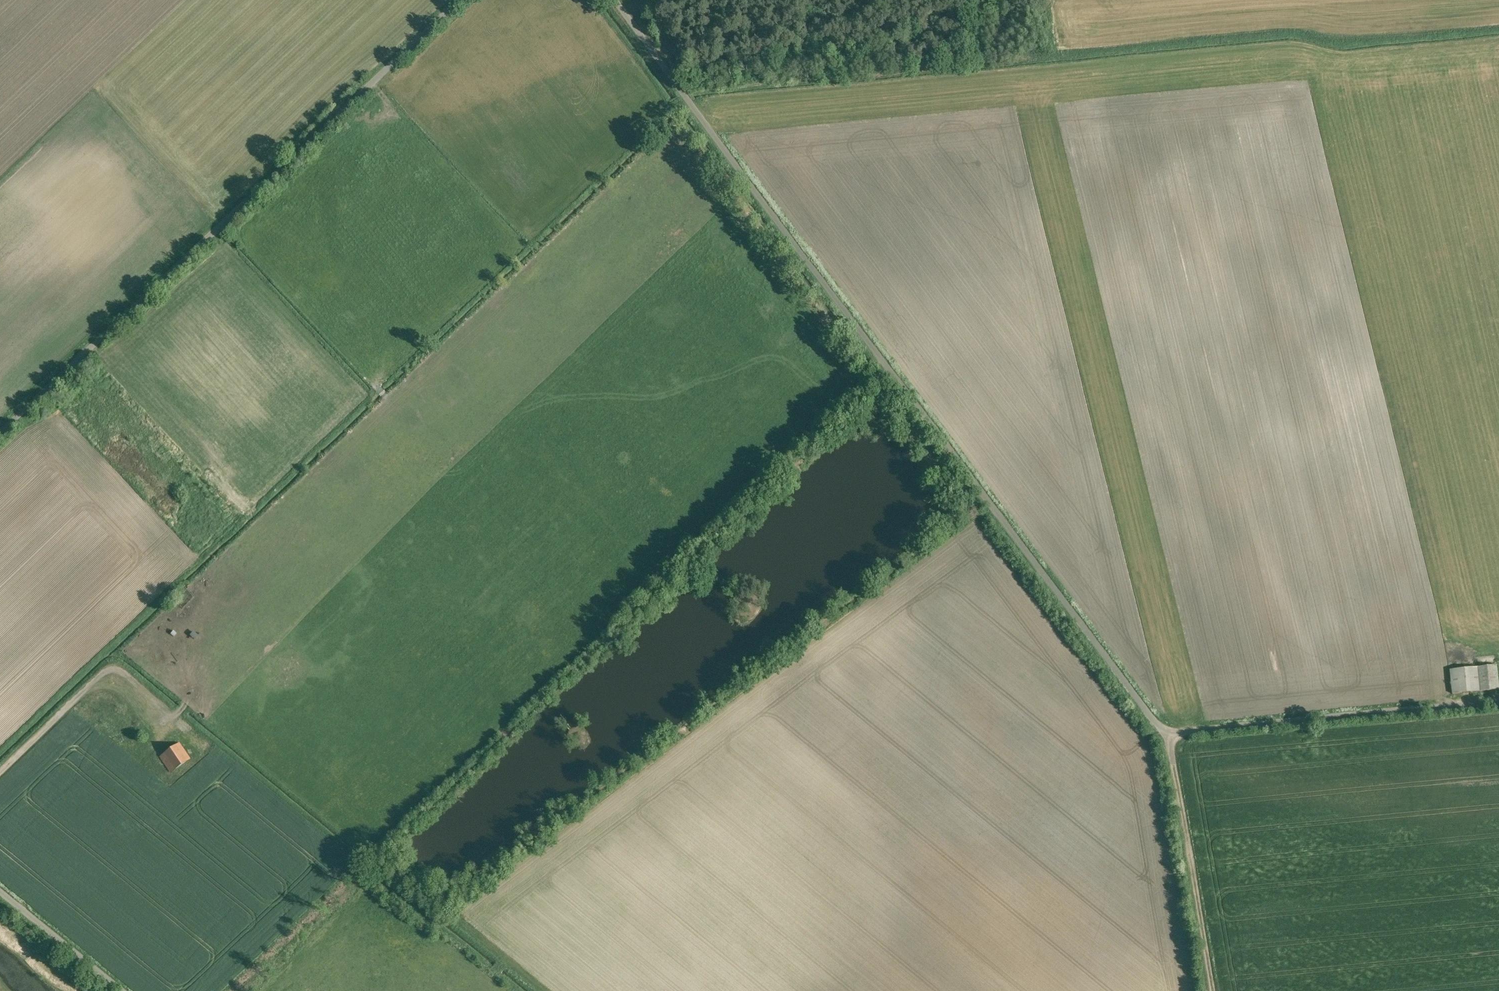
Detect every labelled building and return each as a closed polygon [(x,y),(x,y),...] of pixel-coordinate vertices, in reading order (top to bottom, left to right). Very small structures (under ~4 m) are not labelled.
[(1498,690),(1498,667),(1498,665),(1452,671),(1455,695),(1498,690)] [(172,774),(191,761),(180,743),(160,756),(172,774)]
